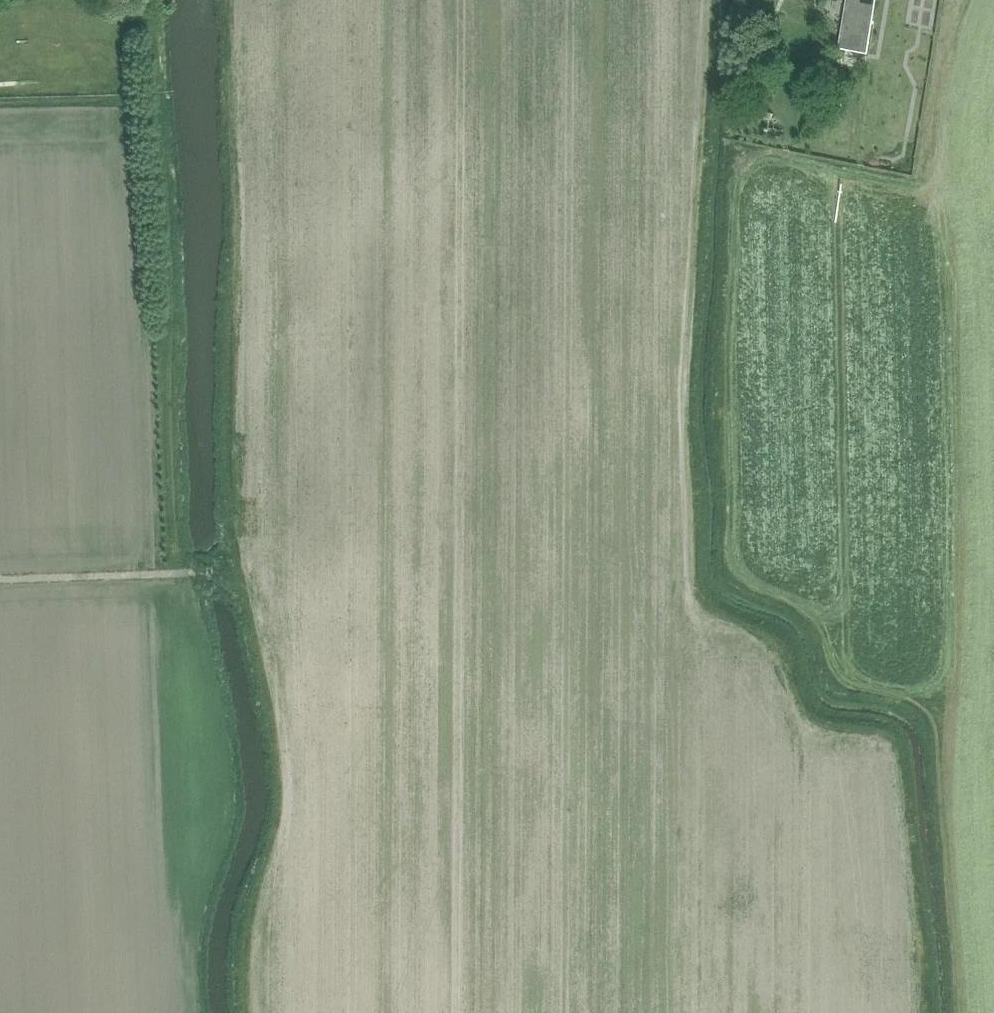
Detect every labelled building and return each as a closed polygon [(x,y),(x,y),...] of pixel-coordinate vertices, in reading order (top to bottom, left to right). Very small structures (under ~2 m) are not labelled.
[(874,0),(847,0),(845,12),(849,12),(848,16),(871,20),(874,0)]
